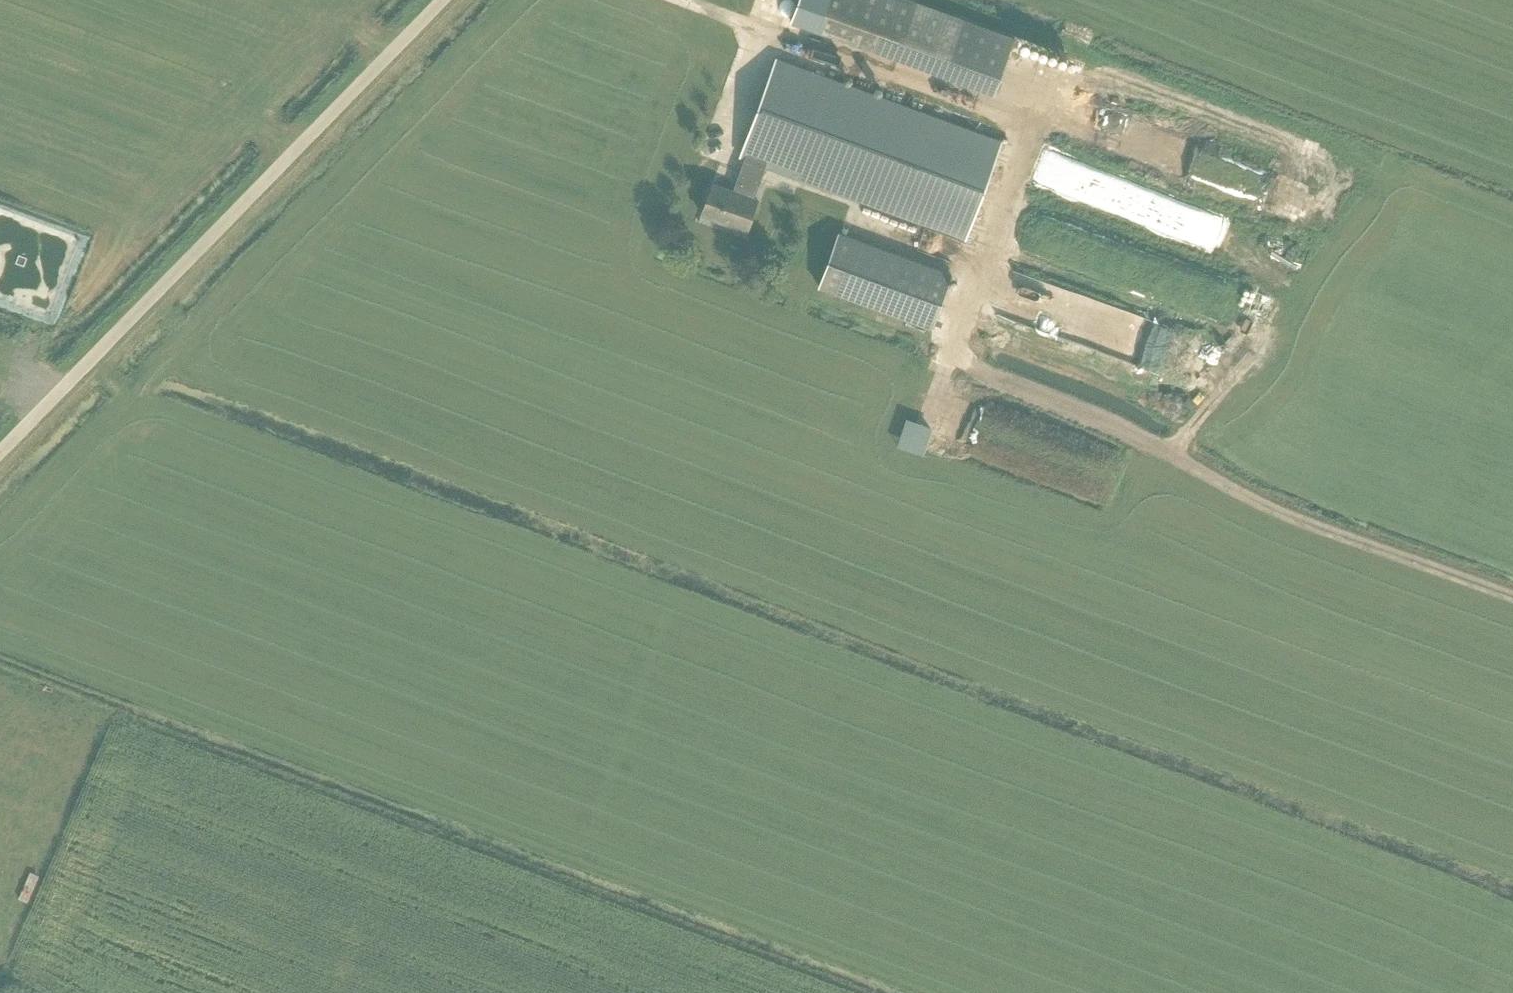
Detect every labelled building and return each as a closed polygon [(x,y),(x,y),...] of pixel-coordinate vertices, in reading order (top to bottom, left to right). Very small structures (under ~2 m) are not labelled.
[(789,0),(760,0),(757,15),(784,21),(789,0)] [(912,0),(816,0),(820,1),(810,28),(944,76),(965,19),(912,0)] [(1015,57),(1001,63),(1006,74),(1020,68),(1015,57)] [(997,142),(944,123),(774,60),(738,156),(741,157),(729,191),(708,183),(697,214),(742,230),(754,200),(751,199),(763,165),(962,238),(997,142)] [(987,80),(983,96),(1018,104),(1021,88),(987,80)] [(1151,157),(1149,131),(1134,132),(1134,126),(1085,105),(1076,125),(1075,108),(1071,118),(1070,104),(1051,105),(1047,116),(1048,145),(1053,133),(1053,125),(1056,117),(1066,117),(1067,129),(1071,131),(1072,145),(1100,144),(1099,132),(1113,131),(1117,121),(1119,150),(1123,139),(1135,144),(1144,144),(1144,154),(1151,157)] [(1149,226),(1147,234),(1186,244),(1196,206),(1101,181),(1093,211),(1149,226)] [(837,232),(817,288),(929,329),(949,274),(837,232)] [(1129,355),(1142,316),(1051,286),(1043,312),(1086,327),(1082,339),(1129,355)] [(1141,360),(1144,353),(1148,355),(1145,362),(1154,365),(1163,344),(1172,347),(1178,334),(1149,322),(1134,357),(1141,360)]
